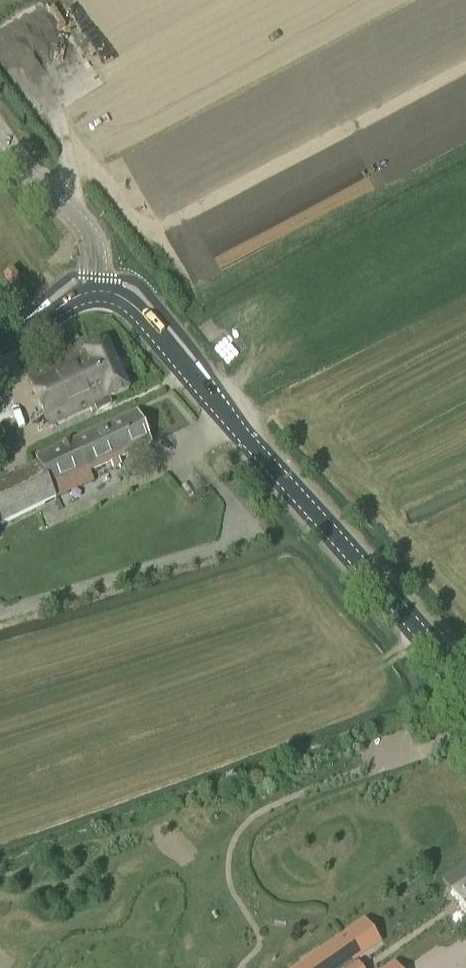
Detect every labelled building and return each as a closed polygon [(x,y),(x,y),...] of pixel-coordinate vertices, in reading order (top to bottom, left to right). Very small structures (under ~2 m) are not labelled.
[(11,286),(19,279),(12,271),(4,277),(11,286)] [(107,341),(27,376),(49,427),(94,405),(97,411),(111,404),(109,399),(129,389),(107,341)] [(0,482),(0,525),(55,498),(51,489),(111,462),(113,468),(120,465),(118,459),(151,443),(136,411),(35,457),(38,463),(0,482)] [(11,452),(0,427),(0,458),(11,452)] [(452,892),(465,913),(465,882),(452,892)] [(366,920),(294,967),(363,967),(360,962),(356,965),(354,961),(381,943),(366,920)]
